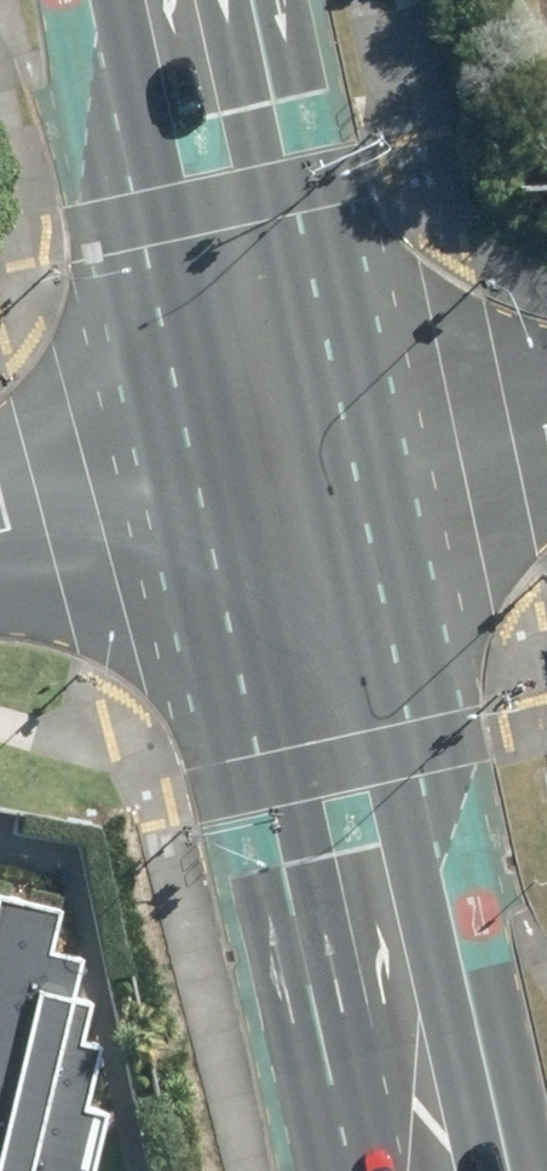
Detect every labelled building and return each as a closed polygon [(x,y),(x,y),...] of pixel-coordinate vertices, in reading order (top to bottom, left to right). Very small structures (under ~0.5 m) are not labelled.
[(114,1112),(93,1106),(104,1040),(87,1039),(94,1001),(76,998),(85,959),(57,953),(65,911),(0,893),(0,1170),(99,1170),(114,1112)]
